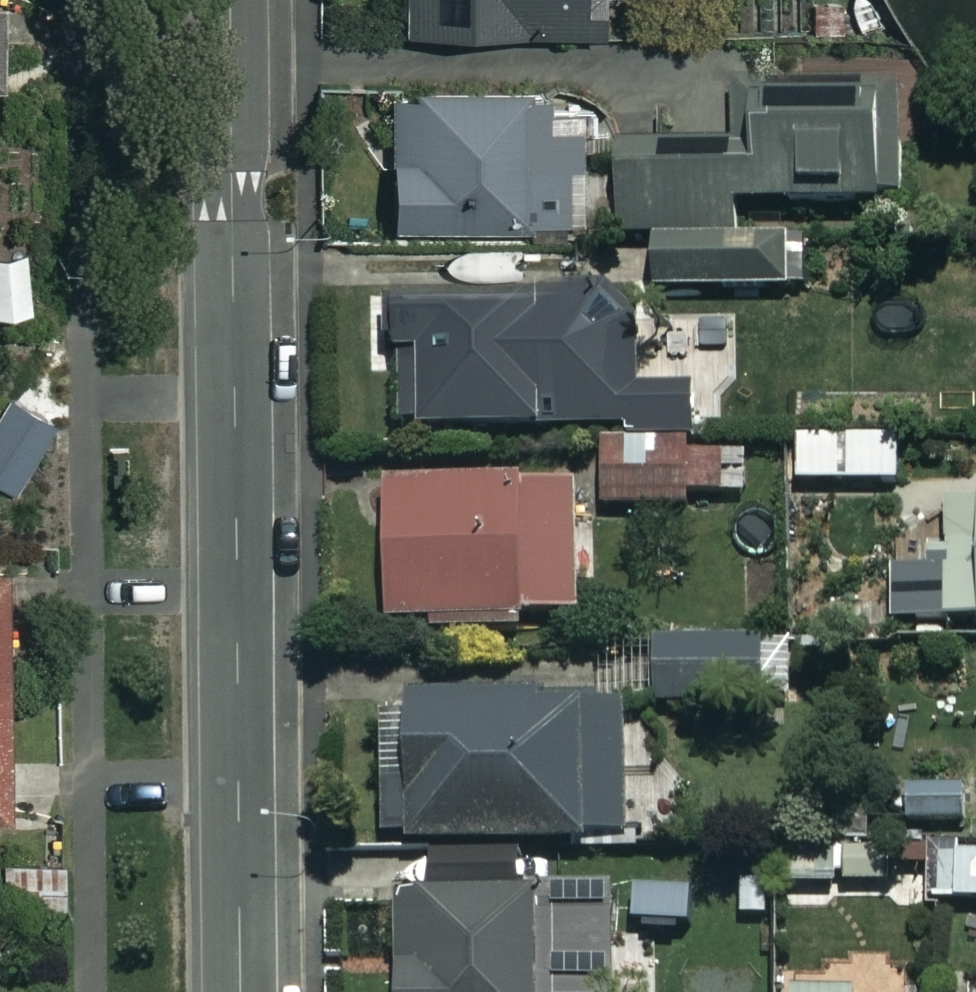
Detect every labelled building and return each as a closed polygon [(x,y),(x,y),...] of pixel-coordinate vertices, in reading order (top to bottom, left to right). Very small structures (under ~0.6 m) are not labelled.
[(615,0),(386,0),(386,6),(402,6),(403,40),(615,38),(615,0)] [(774,250),(744,251),(743,211),(899,209),(898,87),(731,89),(730,54),(654,54),(655,153),(618,153),(619,240),(651,239),(652,293),(774,292),(774,250)] [(587,230),(584,113),(550,114),(549,98),(393,102),(396,234),(587,230)] [(0,253),(0,323),(36,322),(35,252),(0,253)] [(628,314),(598,315),(598,299),(374,305),(376,370),(402,369),(404,438),(631,431),(628,314)] [(685,498),(749,497),(748,457),(684,458),(684,439),(605,441),(607,512),(686,511),(685,498)] [(899,440),(795,442),(796,488),(900,486),(899,440)] [(429,481),(430,496),(389,497),(393,628),(579,623),(575,492),(526,493),(526,478),(429,481)] [(947,502),(948,556),(928,556),(928,578),(943,578),(943,627),(975,627),(975,502),(947,502)] [(768,692),(769,648),(655,647),(654,691),(768,692)] [(626,703),(387,704),(388,851),(627,850),(626,703)] [(973,792),(903,793),(904,835),(974,833),(973,792)] [(844,891),(843,854),(787,855),(787,892),(844,891)] [(943,857),(943,907),(975,907),(975,857),(943,857)] [(65,866),(0,868),(2,915),(66,913),(65,866)] [(611,898),(398,907),(402,991),(615,991),(611,898)]
